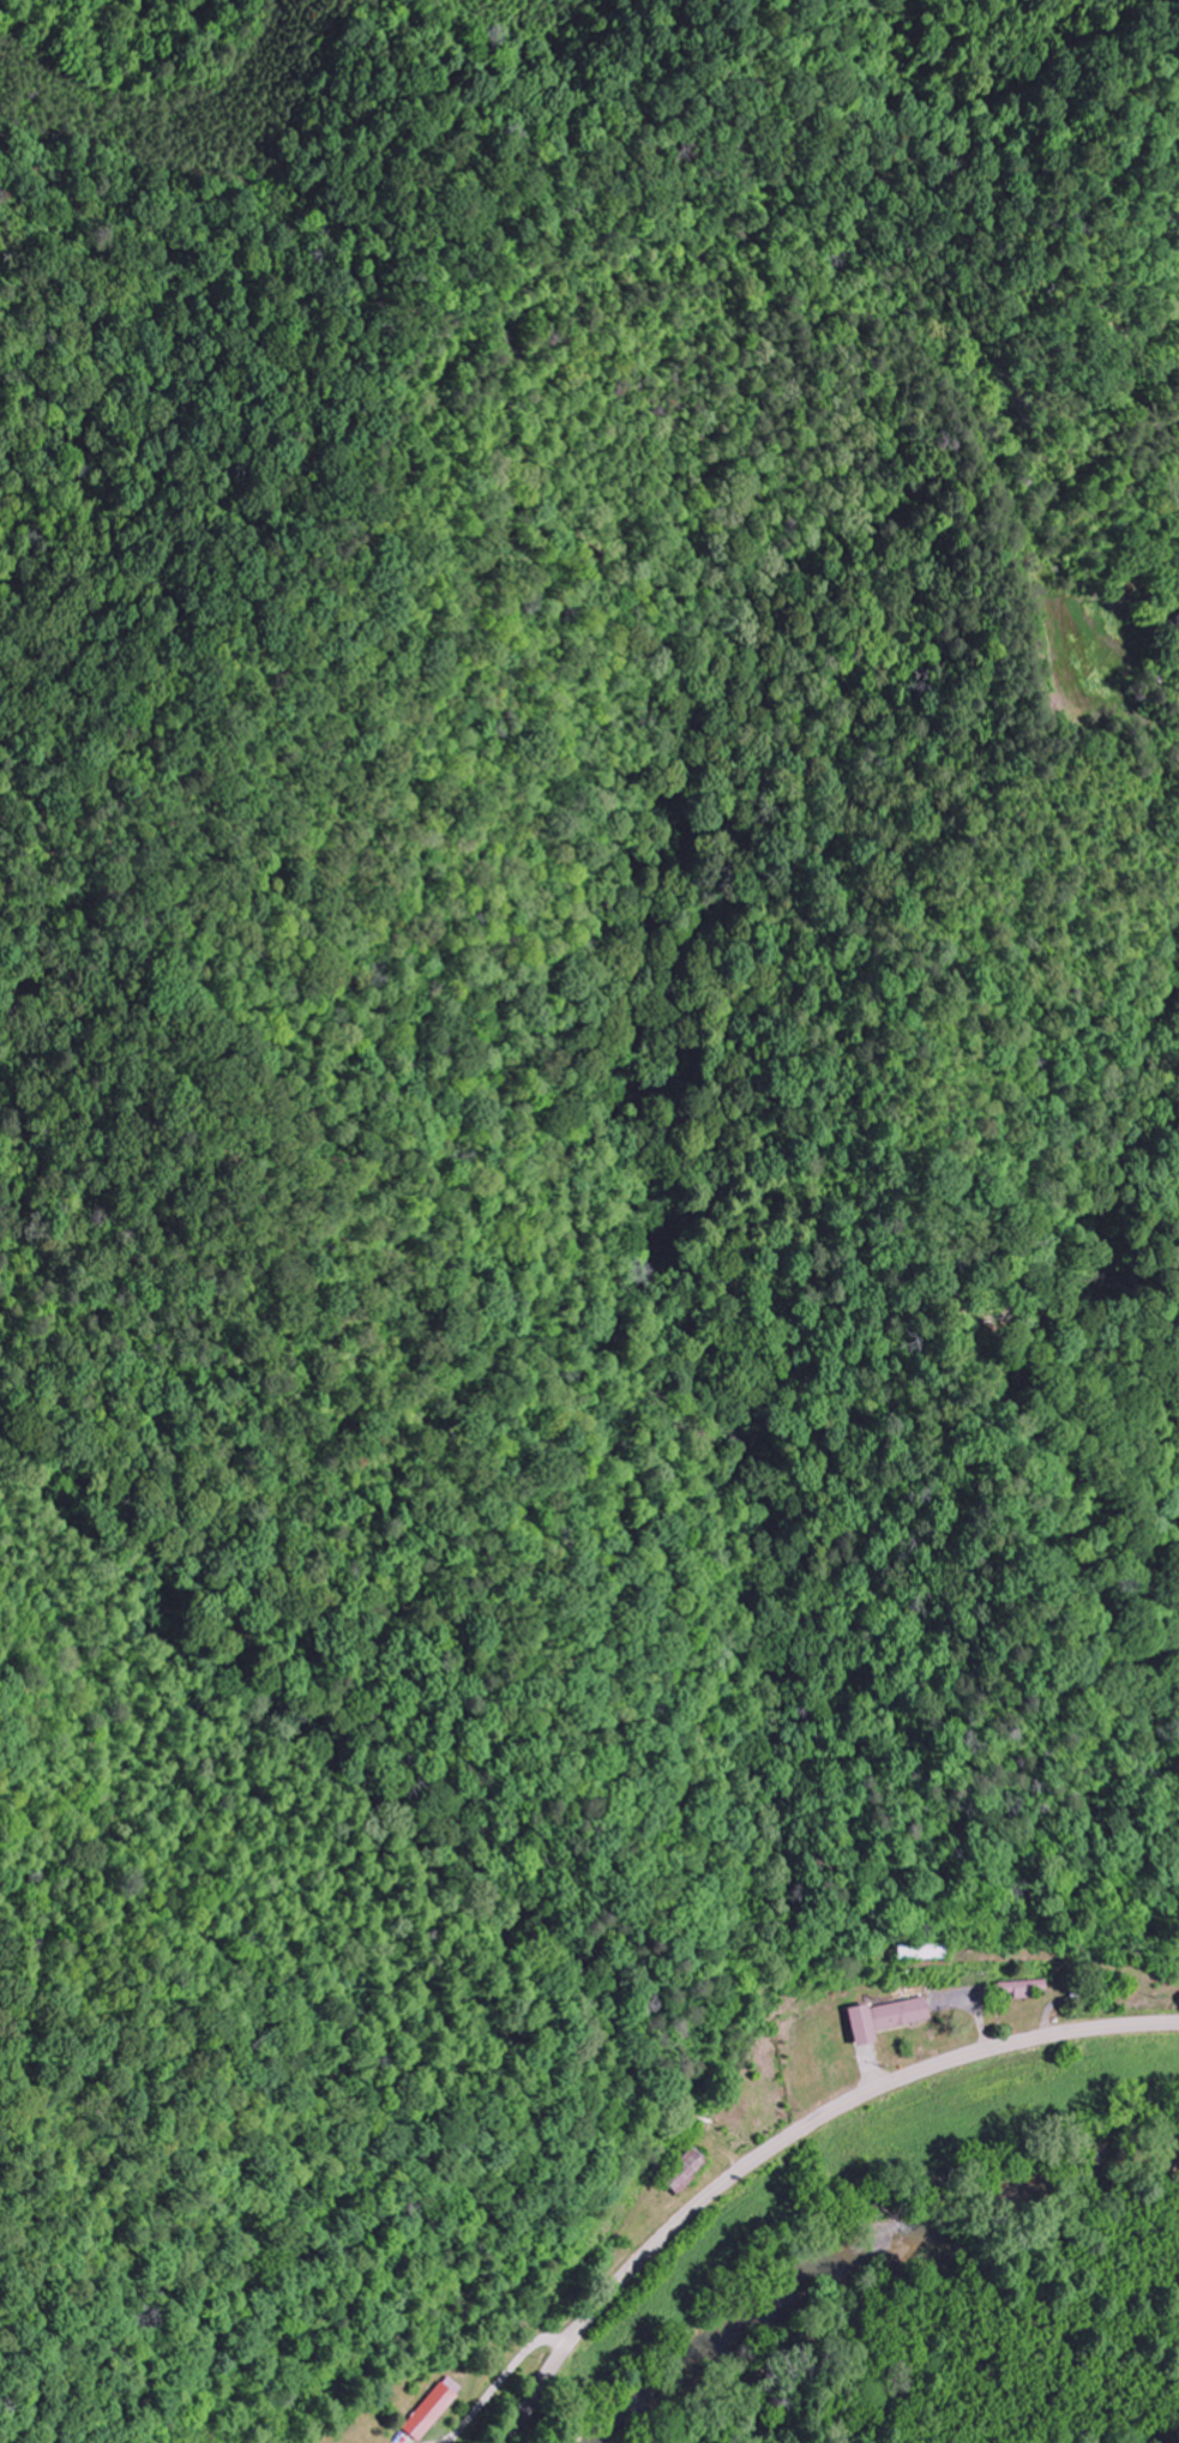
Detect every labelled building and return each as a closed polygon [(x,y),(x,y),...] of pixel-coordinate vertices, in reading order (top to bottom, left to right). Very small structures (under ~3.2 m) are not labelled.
[(932,2019),(928,1996),(879,2005),(881,2019),(875,2020),(872,2003),(850,2008),(857,2046),(881,2042),(878,2029),(932,2019)] [(418,2440),(462,2387),(445,2373),(401,2426),(418,2440)]
